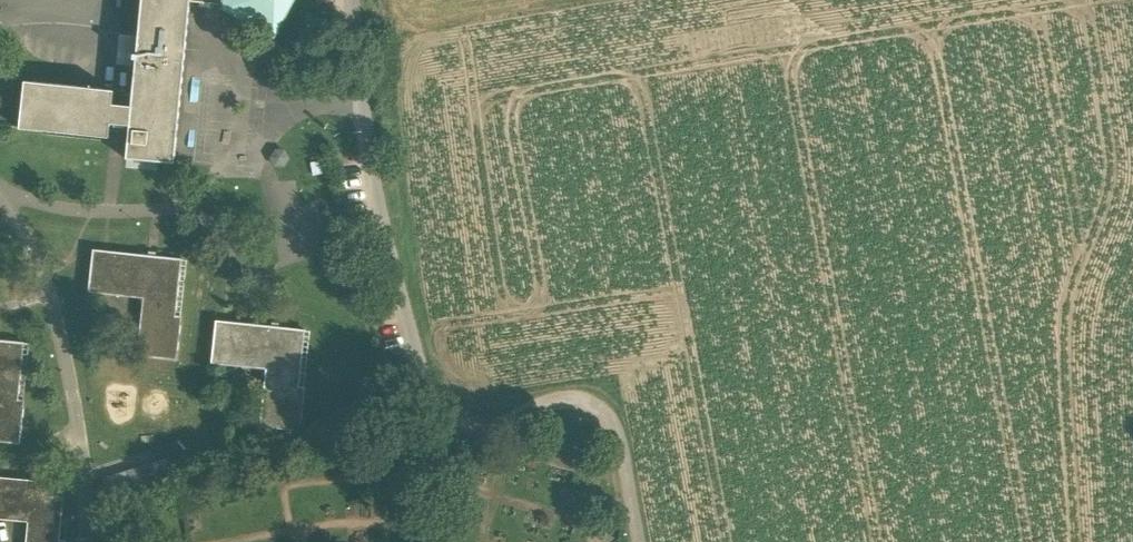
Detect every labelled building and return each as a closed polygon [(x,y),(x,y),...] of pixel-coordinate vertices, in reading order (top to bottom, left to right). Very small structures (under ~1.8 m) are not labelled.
[(132,106),(130,124),(127,157),(173,162),(189,1),(222,5),(222,0),(143,0),(132,106)] [(222,5),(221,10),(275,38),(295,0),(222,0),(222,5)] [(114,90),(25,81),(20,128),(109,137),(111,122),(130,124),(132,106),(112,104),(114,90)] [(182,260),(114,252),(113,258),(93,256),(89,292),(112,294),(112,287),(142,291),(141,297),(143,298),(137,355),(176,359),(181,316),(176,316),(182,260)] [(305,330),(237,323),(237,329),(216,327),(212,363),(234,365),(235,359),(265,362),(265,369),(267,369),(261,426),(300,431),(305,388),(298,387),(305,330)] [(0,340),(0,441),(20,443),(24,400),(18,399),(24,342),(0,340)] [(0,476),(0,511),(26,514),(26,521),(28,521),(26,541),(66,541),(66,539),(60,539),(66,482),(0,476)]
